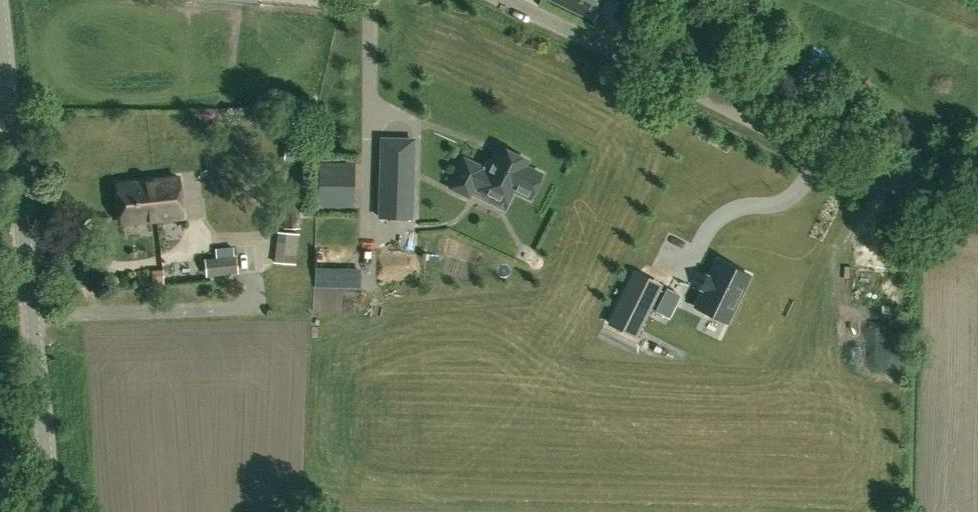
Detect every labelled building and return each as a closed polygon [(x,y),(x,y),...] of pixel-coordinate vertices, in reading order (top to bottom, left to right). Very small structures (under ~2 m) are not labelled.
[(594,21),(604,0),(551,0),(594,21)] [(528,200),(540,176),(523,168),(525,162),(504,152),(501,159),(494,156),(490,166),(484,163),(482,167),(464,158),(450,187),(468,196),(471,190),(502,205),(509,191),(528,200)] [(380,217),(410,218),(412,162),(381,161),(380,217)] [(121,223),(183,217),(179,178),(117,184),(121,223)] [(285,200),(285,225),(299,225),(299,200),(285,200)] [(276,233),(273,263),(295,265),(298,235),(276,233)] [(205,276),(238,273),(236,255),(203,259),(205,276)] [(726,324),(748,277),(718,262),(710,279),(706,277),(700,291),(703,292),(695,309),(726,324)] [(611,321),(640,335),(664,284),(635,270),(611,321)] [(159,272),(159,285),(178,285),(178,273),(159,272)] [(667,288),(656,311),(669,317),(680,295),(667,288)]
